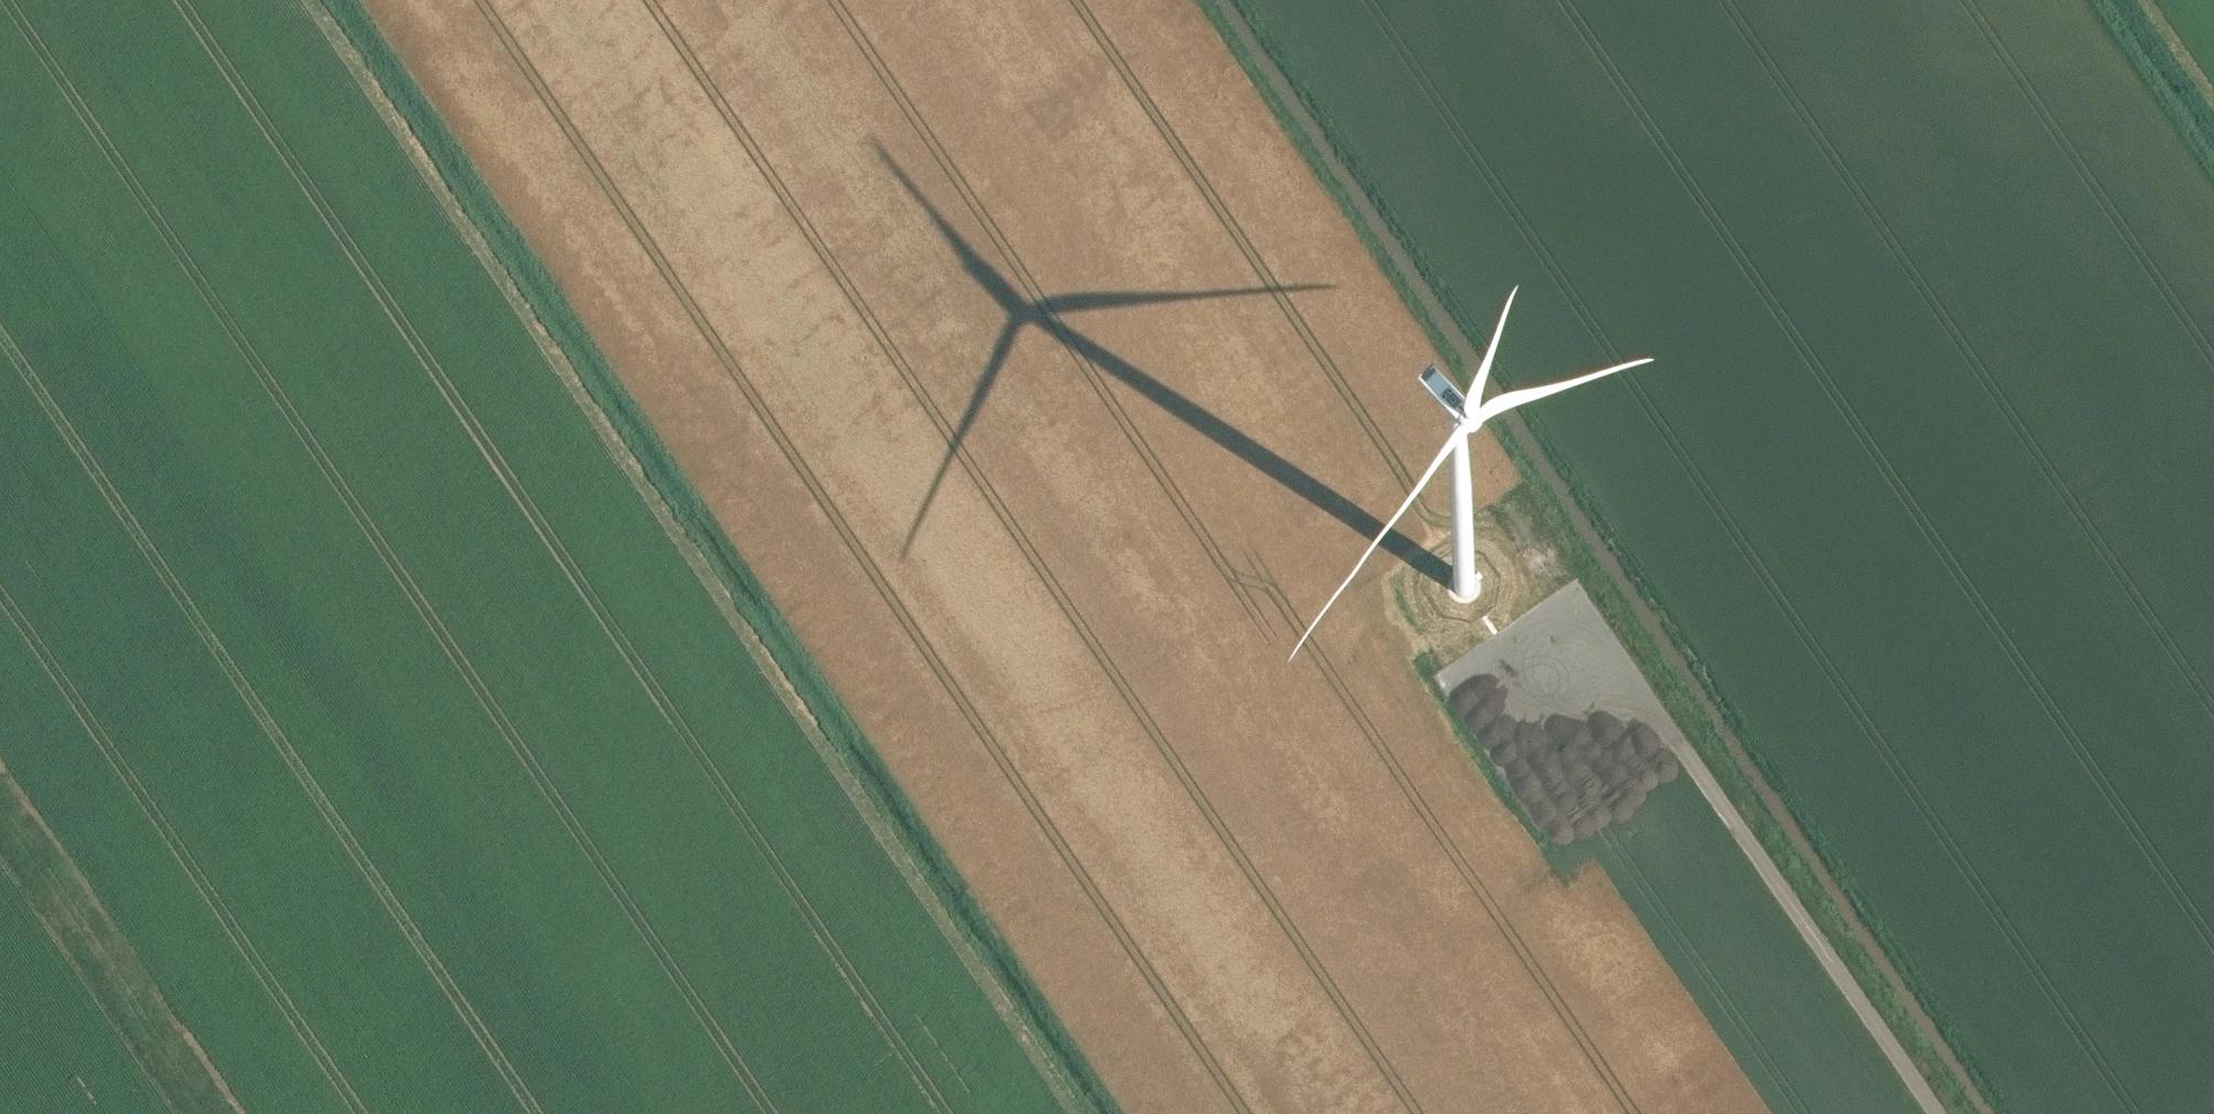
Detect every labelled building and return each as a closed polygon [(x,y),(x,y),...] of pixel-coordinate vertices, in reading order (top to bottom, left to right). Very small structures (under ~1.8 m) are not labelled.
[(1454,586),(1453,587),(1454,589),(1454,590),(1454,591),(1455,593),(1455,594),(1456,595),(1457,596),(1458,596),(1460,597),(1461,598),(1462,598),(1463,598),(1465,598),(1466,598),(1467,598),(1469,597),(1470,596),(1471,596),(1472,595),(1473,594),(1473,593),(1474,591),(1474,590),(1475,589),(1475,587),(1475,586),(1474,585),(1474,584),(1473,582),(1473,581),(1472,580),(1471,579),(1470,578),(1469,578),(1467,577),(1466,577),(1465,577),(1463,577),(1462,577),(1461,577),(1460,578),(1458,578),(1457,579),(1456,580),(1455,581),(1455,582),(1454,584),(1454,585),(1454,586)]
